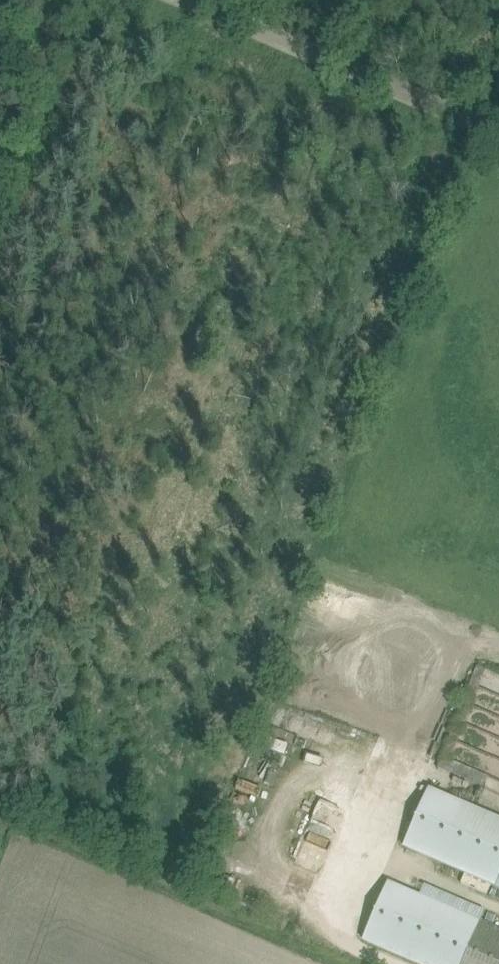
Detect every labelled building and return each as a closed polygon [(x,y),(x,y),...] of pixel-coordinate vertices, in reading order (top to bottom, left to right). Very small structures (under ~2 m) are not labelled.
[(295,629),(292,650),(315,654),(318,632),(295,629)] [(318,742),(323,730),(304,721),(298,733),(318,742)] [(428,788),(404,845),(498,886),(498,818),(428,788)] [(331,863),(331,820),(311,820),(310,863),(331,863)] [(480,922),(387,881),(363,939),(421,963),(498,963),(498,930),(480,922)]
